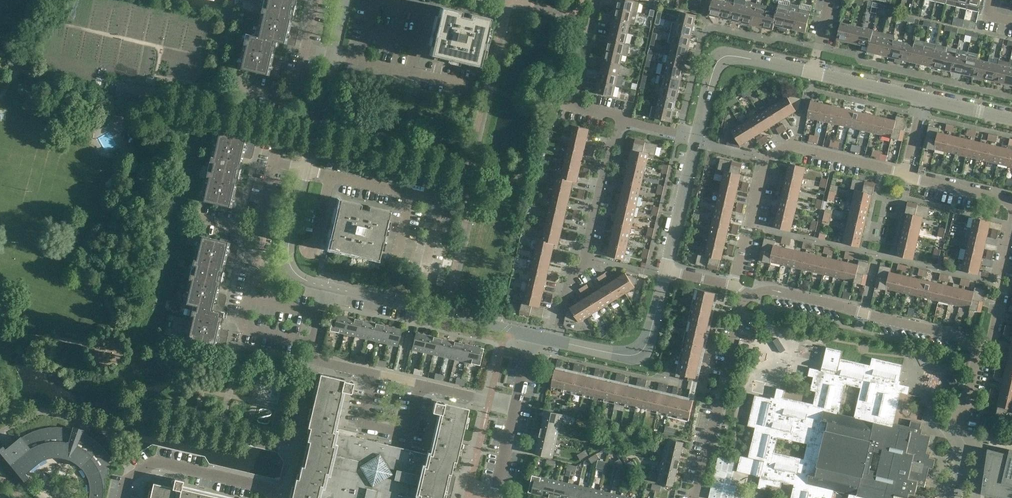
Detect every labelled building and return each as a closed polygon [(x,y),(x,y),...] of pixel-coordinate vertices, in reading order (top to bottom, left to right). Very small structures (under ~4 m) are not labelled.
[(262,3),(294,10),(295,5),(296,0),(263,0),(262,3)] [(635,1),(632,0),(616,0),(615,1),(617,2),(616,8),(638,13),(640,2),(635,1)] [(724,1),(724,0),(712,0),(709,15),(720,17),(724,1)] [(956,6),(967,9),(969,0),(958,0),(956,6)] [(967,9),(978,11),(981,0),(969,0),(967,9)] [(730,20),(734,3),(724,1),(720,17),(730,20)] [(751,25),(755,8),(756,3),(746,1),(745,5),(741,22),(751,25)] [(293,15),(294,10),(262,3),(261,8),(262,8),(260,15),(261,15),(256,36),(276,41),(276,42),(295,46),(298,30),(297,28),(289,26),(290,22),(291,22),(292,15),(293,15)] [(741,22),(745,5),(734,3),(730,20),(741,22)] [(762,27),(766,10),(767,6),(756,3),(755,8),(751,25),(762,27)] [(784,27),(788,10),(789,6),(778,3),(776,13),(774,24),(774,25),(784,27)] [(440,7),(435,30),(435,31),(438,31),(436,38),(433,37),(429,55),(479,67),(490,18),(469,13),(468,18),(460,16),(461,12),(440,7)] [(635,23),(638,13),(616,8),(615,14),(612,13),(612,15),(608,14),(606,20),(611,21),(611,18),(630,22),(635,23)] [(806,32),(811,11),(799,8),(798,13),(795,29),(806,32)] [(773,30),(774,25),(774,24),(776,13),(766,10),(762,27),(773,30)] [(795,29),(798,13),(788,10),(784,27),(795,29)] [(680,11),(677,22),(694,26),(696,15),(680,11)] [(628,33),(630,22),(611,18),(611,21),(610,23),(613,23),(611,29),(628,33)] [(975,29),(976,23),(964,20),(963,26),(975,29)] [(694,26),(677,22),(673,21),(671,32),(691,37),(694,26)] [(848,42),(852,25),(841,22),(837,39),(848,42)] [(858,44),(862,28),(852,25),(848,42),(858,44)] [(872,35),(873,30),(862,28),(858,44),(868,46),(869,47),(872,35)] [(625,43),(628,33),(611,29),(610,35),(608,34),(607,36),(603,35),(602,41),(606,42),(606,39),(625,43)] [(878,54),(883,32),(873,30),(872,35),(869,47),(868,46),(867,51),(878,54)] [(689,47),(691,37),(671,32),(668,42),(672,43),(689,47)] [(889,56),(893,40),(894,35),(883,32),(878,54),(889,56)] [(275,47),(276,42),(276,41),(256,36),(245,33),(244,39),(242,46),(243,47),(238,68),(258,73),(258,75),(259,73),(270,76),(270,78),(275,79),(277,77),(281,62),(279,59),(272,57),(272,53),(273,54),(275,47)] [(630,44),(625,43),(606,39),(606,42),(605,44),(608,44),(606,50),(623,54),(628,55),(630,44)] [(899,59),(903,42),(893,40),(889,56),(899,59)] [(910,61),(914,45),(903,42),(899,59),(910,61)] [(931,66),(935,50),(936,44),(926,42),(924,47),(921,64),(931,66)] [(686,58),(689,47),(672,43),(670,54),(686,58)] [(921,64),(924,47),(914,45),(910,61),(921,64)] [(952,71),(957,49),(947,47),(946,52),(942,69),(952,71)] [(963,74),(967,57),(968,52),(957,49),(952,71),(963,74)] [(621,64),(623,54),(606,50),(605,56),(603,55),(602,57),(598,56),(597,62),(601,63),(602,60),(621,64)] [(942,69),(946,52),(935,50),(931,66),(942,69)] [(684,68),(686,58),(670,54),(667,64),(684,68)] [(973,76),(977,59),(967,57),(963,74),(973,76)] [(984,79),(988,62),(977,59),(973,76),(984,79)] [(1005,83),(1009,67),(1010,62),(999,59),(998,64),(994,81),(1005,83)] [(618,75),(621,64),(602,60),(601,63),(601,64),(603,65),(601,71),(618,75)] [(994,81),(998,64),(988,62),(984,79),(994,81)] [(681,79),(684,68),(667,64),(663,64),(661,74),(681,79)] [(616,85),(618,75),(601,71),(600,77),(598,77),(597,78),(593,77),(592,83),(596,84),(597,81),(616,85)] [(679,90),(681,79),(661,74),(658,85),(662,86),(679,90)] [(613,97),(616,85),(597,81),(596,84),(596,86),(598,86),(596,93),(613,97)] [(676,100),(679,90),(662,86),(660,96),(676,100)] [(674,111),(676,100),(660,96),(657,107),(674,111)] [(787,116),(796,110),(788,98),(787,96),(778,102),(787,116)] [(791,96),(788,98),(796,110),(799,111),(802,98),(791,96)] [(818,120),(822,103),(811,100),(807,117),(818,120)] [(777,122),(787,116),(778,102),(768,108),(777,122)] [(829,122),(833,106),(822,103),(818,120),(829,122)] [(674,111),(657,107),(653,106),(650,117),(671,122),(673,115),(676,116),(677,111),(674,111)] [(839,125),(843,108),(833,106),(829,122),(839,125)] [(768,128),(777,122),(768,108),(759,113),(768,128)] [(850,127),(854,110),(843,108),(839,125),(850,127)] [(860,130),(864,113),(854,110),(850,127),(860,130)] [(551,111),(550,118),(556,120),(558,112),(551,111)] [(759,134),(768,128),(759,113),(750,119),(759,134)] [(871,132),(875,115),(864,113),(860,130),(871,132)] [(881,134),(885,118),(875,115),(871,132),(881,134)] [(896,116),(895,120),(892,137),(891,137),(891,138),(902,140),(905,130),(904,130),(905,128),(908,118),(896,116)] [(895,120),(885,118),(881,134),(891,137),(892,137),(895,120)] [(750,139),(759,134),(750,119),(741,125),(750,139)] [(573,125),(570,136),(587,139),(590,128),(573,125)] [(740,145),(750,139),(741,125),(731,131),(740,145)] [(938,132),(939,132),(940,128),(929,125),(926,135),(927,135),(926,137),(923,147),(935,150),(935,149),(938,132)] [(740,145),(731,131),(732,132),(729,134),(727,145),(740,148),(740,145)] [(250,159),(252,157),(256,142),(254,139),(249,138),(249,140),(237,137),(238,135),(237,135),(237,137),(216,132),(211,154),(209,161),(207,166),(239,174),(240,168),(241,161),(242,157),(250,159)] [(949,135),(939,132),(938,132),(935,149),(945,151),(949,135)] [(956,154),(959,137),(949,135),(945,151),(956,154)] [(585,150),(587,139),(570,136),(568,146),(585,150)] [(966,156),(970,139),(959,137),(956,154),(966,156)] [(635,139),(633,149),(633,150),(649,154),(648,154),(655,156),(658,144),(647,142),(645,142),(646,141),(635,139)] [(977,159),(981,142),(970,139),(966,156),(977,159)] [(987,161),(991,144),(981,142),(977,159),(987,161)] [(998,163),(1002,147),(991,144),(987,161),(998,163)] [(582,160),(585,150),(568,146),(565,157),(582,160)] [(1011,150),(1011,149),(1002,147),(998,163),(1008,166),(1011,150)] [(646,164),(648,154),(649,154),(633,150),(633,149),(632,149),(629,160),(646,164)] [(580,171),(582,160),(565,157),(563,167),(580,171)] [(718,170),(724,171),(740,174),(743,163),(732,161),(730,161),(731,161),(720,158),(718,170)] [(644,175),(646,164),(629,160),(627,171),(644,175)] [(789,163),(786,174),(803,178),(806,167),(789,163)] [(238,179),(239,174),(207,166),(206,171),(207,171),(205,179),(206,179),(201,200),(221,205),(221,207),(221,205),(233,208),(233,210),(237,211),(240,209),(244,194),(242,191),(234,189),(235,186),(236,186),(237,179),(238,179)] [(925,174),(926,167),(920,166),(918,173),(925,174)] [(577,182),(580,171),(563,167),(561,177),(560,178),(573,181),(577,182)] [(641,185),(644,175),(627,171),(625,181),(641,185)] [(741,174),(740,174),(724,171),(722,181),(739,185),(741,174)] [(801,188),(803,178),(786,174),(784,185),(801,188)] [(571,191),(573,181),(560,178),(561,177),(557,177),(554,188),(571,191)] [(863,180),(860,180),(853,178),(851,189),(855,190),(872,194),(873,195),(875,183),(865,181),(863,181),(863,180)] [(639,196),(641,185),(625,181),(622,192),(639,196)] [(736,196),(739,185),(722,181),(720,192),(736,196)] [(798,199),(801,188),(784,185),(782,195),(798,199)] [(568,202),(571,191),(554,188),(552,198),(568,202)] [(869,204),(872,194),(855,190),(853,200),(869,204)] [(636,206),(639,196),(622,192),(620,202),(636,206)] [(734,206),(736,196),(720,192),(717,202),(734,206)] [(796,210),(798,199),(782,195),(779,206),(796,210)] [(566,212),(568,202),(552,198),(549,209),(566,212)] [(377,258),(389,210),(368,205),(367,210),(359,208),(360,203),(339,199),(333,222),(336,223),(335,230),(332,229),(328,247),(377,258)] [(867,215),(869,204),(853,200),(850,211),(867,215)] [(634,217),(636,206),(620,202),(617,213),(634,217)] [(731,217),(734,206),(717,202),(715,213),(731,217)] [(905,213),(906,213),(923,217),(927,218),(930,207),(920,205),(918,204),(908,202),(905,213)] [(793,220),(796,210),(779,206),(777,216),(793,220)] [(564,223),(566,212),(549,209),(547,219),(564,223)] [(864,225),(867,215),(850,211),(848,221),(864,225)] [(631,227),(634,217),(617,213),(615,224),(631,227)] [(729,227),(731,217),(715,213),(712,223),(729,227)] [(921,227),(923,217),(906,213),(904,223),(921,227)] [(791,231),(793,220),(777,216),(774,227),(791,231)] [(974,217),(971,228),(988,232),(991,221),(974,217)] [(561,233),(564,223),(547,219),(544,230),(561,233)] [(862,236),(864,225),(848,221),(845,232),(862,236)] [(726,238),(729,227),(712,223),(710,234),(726,238)] [(918,238),(921,227),(904,223),(901,234),(918,238)] [(629,238),(631,227),(615,224),(612,234),(629,238)] [(986,243),(988,232),(971,228),(969,239),(986,243)] [(559,244),(561,233),(544,230),(542,240),(555,243),(555,244),(559,244)] [(859,247),(862,236),(845,232),(843,243),(859,247)] [(627,249),(629,238),(612,234),(610,245),(627,249)] [(724,248),(726,238),(710,234),(707,244),(724,248)] [(916,248),(918,238),(901,234),(899,245),(916,248)] [(232,262),(235,260),(238,244),(237,242),(232,241),(232,243),(220,240),(221,238),(220,238),(220,240),(199,235),(194,257),(192,264),(191,264),(190,271),(221,278),(223,271),(224,264),(225,260),(232,262)] [(774,245),(775,245),(776,241),(764,238),(762,248),(762,250),(759,260),(771,263),(771,262),(770,262),(774,245)] [(552,254),(555,244),(555,243),(542,240),(538,239),(536,250),(552,254)] [(983,253),(986,243),(969,239),(967,249),(983,253)] [(721,259),(724,248),(707,244),(705,255),(721,259),(720,259),(721,259)] [(624,260),(627,249),(610,245),(607,256),(624,260)] [(781,264),(785,247),(775,245),(774,245),(770,262),(771,262),(781,264)] [(913,259),(916,248),(899,245),(896,255),(913,259)] [(791,266),(795,250),(785,247),(781,264),(791,266)] [(981,264),(983,253),(967,249),(964,260),(981,264)] [(550,264),(552,254),(536,250),(533,260),(550,264)] [(802,269),(806,252),(795,250),(791,266),(802,269)] [(812,271),(816,255),(806,252),(802,269),(812,271)] [(718,269),(720,259),(721,259),(705,255),(698,253),(696,264),(706,267),(706,266),(708,267),(718,269)] [(823,274),(827,257),(816,255),(812,271),(823,274)] [(833,276),(837,260),(827,257),(823,274),(833,276)] [(547,275),(550,264),(533,260),(531,271),(547,275)] [(844,279),(848,262),(837,260),(833,276),(844,279)] [(859,260),(858,264),(855,281),(854,281),(854,282),(865,285),(868,275),(867,275),(868,273),(870,263),(859,260)] [(978,275),(981,264),(964,260),(962,271),(978,275)] [(858,264),(848,262),(844,279),(854,281),(855,281),(858,264)] [(890,272),(891,267),(880,265),(878,275),(878,277),(877,277),(875,287),(886,290),(887,289),(886,288),(890,272)] [(626,270),(626,273),(634,286),(637,284),(639,273),(626,270)] [(220,285),(221,278),(190,271),(189,274),(190,274),(188,281),(189,281),(184,303),(192,305),(223,312),(223,311),(226,296),(225,294),(217,292),(218,288),(219,288),(219,285),(220,285)] [(545,285),(547,275),(531,271),(528,281),(545,285)] [(897,291),(901,274),(890,272),(886,288),(887,289),(897,291)] [(635,287),(634,286),(626,273),(616,279),(625,293),(635,287)] [(907,293),(911,277),(901,274),(897,291),(907,293)] [(438,275),(436,285),(442,286),(444,276),(438,275)] [(918,296),(922,279),(911,277),(907,293),(918,296)] [(625,293),(616,279),(607,284),(616,299),(625,293)] [(928,298),(932,282),(922,279),(918,296),(928,298)] [(543,296),(545,285),(528,281),(526,292),(543,296)] [(939,301),(943,284),(932,282),(928,298),(939,301)] [(616,299),(607,284),(598,290),(607,305),(616,299)] [(949,303),(953,286),(943,284),(939,301),(949,303)] [(960,306),(964,289),(953,286),(949,303),(960,306)] [(975,287),(974,291),(970,308),(969,309),(981,312),(983,301),(983,299),(984,300),(986,289),(975,287)] [(712,310),(713,304),(716,293),(696,288),(691,310),(711,314),(712,310)] [(974,291),(964,289),(960,306),(970,308),(974,291)] [(607,305),(598,290),(589,296),(598,310),(607,305)] [(540,306),(543,296),(526,292),(523,302),(523,303),(540,306)] [(598,310),(589,296),(580,301),(589,316),(598,310)] [(589,316),(580,301),(570,307),(578,320),(579,322),(589,316)] [(545,307),(540,306),(523,303),(523,302),(522,302),(520,313),(530,316),(530,315),(532,316),(542,318),(545,307)] [(222,316),(224,312),(223,311),(223,312),(192,305),(191,310),(190,317),(185,339),(206,344),(205,346),(206,346),(206,344),(218,347),(217,349),(222,350),(225,348),(228,332),(227,330),(219,328),(220,324),(221,324),(222,317),(223,317),(222,316)] [(578,320),(570,307),(567,307),(565,320),(575,322),(578,320)] [(715,320),(716,315),(711,314),(691,310),(689,320),(708,325),(710,319),(715,320)] [(344,334),(348,317),(333,313),(329,330),(344,334)] [(354,336),(358,319),(348,317),(344,334),(354,336)] [(365,339),(369,322),(358,319),(354,336),(365,339)] [(707,331),(708,325),(689,320),(686,331),(711,336),(712,332),(707,331)] [(376,341),(379,324),(369,322),(365,339),(376,341)] [(386,343),(390,326),(379,324),(376,341),(386,343)] [(401,329),(390,326),(386,343),(397,346),(401,329)] [(710,341),(711,336),(686,331),(684,341),(703,346),(705,340),(710,341)] [(423,352),(426,335),(416,332),(412,349),(423,352)] [(433,354),(437,337),(426,335),(423,352),(433,354)] [(444,357),(447,340),(437,337),(433,354),(444,357)] [(785,350),(782,345),(778,338),(773,341),(781,353),(785,350)] [(454,359),(458,342),(447,340),(444,357),(454,359)] [(702,352),(703,346),(684,341),(682,352),(706,358),(707,353),(702,352)] [(465,362),(469,345),(458,342),(454,359),(465,362)] [(483,348),(469,345),(465,362),(479,365),(483,348)] [(738,471),(760,476),(758,484),(767,486),(767,484),(781,487),(782,482),(795,485),(792,497),(908,497),(909,493),(915,495),(917,485),(925,487),(929,468),(933,469),(936,458),(930,457),(931,453),(927,452),(931,435),(918,432),(918,428),(920,429),(922,423),(911,420),(910,426),(893,423),(896,408),(898,408),(897,407),(900,393),(905,394),(906,385),(900,384),(901,380),(900,380),(903,365),(888,362),(888,361),(887,362),(872,358),(870,366),(856,362),(856,361),(855,361),(855,362),(841,359),(842,351),(826,348),(821,370),(813,368),(811,376),(813,377),(810,390),(816,391),(813,404),(799,401),(799,400),(798,400),(798,401),(783,398),(784,393),(776,391),(775,397),(771,396),(771,398),(756,395),(752,410),(751,410),(752,411),(749,426),(756,428),(753,442),(752,442),(753,443),(749,457),(742,455),(738,471)] [(700,361),(705,362),(706,358),(682,352),(679,362),(698,367),(700,361)] [(697,373),(698,367),(679,362),(677,373),(701,379),(702,374),(697,373)] [(577,374),(573,373),(556,369),(551,388),(573,393),(577,374)] [(583,396),(588,376),(581,375),(583,370),(578,369),(577,374),(573,393),(583,396)] [(594,398),(598,379),(599,374),(596,373),(594,378),(588,376),(583,396),(594,398)] [(450,496),(437,493),(437,494),(436,494),(424,491),(426,482),(426,481),(428,473),(428,472),(440,475),(441,476),(441,477),(454,480),(458,462),(455,462),(468,409),(466,408),(443,403),(443,404),(440,402),(440,401),(439,400),(438,400),(436,400),(434,402),(432,412),(438,414),(429,454),(356,437),(357,433),(339,429),(338,433),(335,432),(345,392),(351,393),(353,383),(353,382),(352,380),(351,380),(350,379),(349,380),(348,380),(345,381),(345,380),(320,374),(308,426),(305,425),(301,444),(301,446),(297,460),(293,478),(296,478),(291,497),(450,497),(450,496)] [(604,401),(609,381),(602,380),(604,375),(599,374),(598,379),(594,398),(604,401)] [(957,382),(952,374),(948,376),(953,384),(954,384),(957,382)] [(1005,374),(1002,384),(1011,386),(1011,375),(1005,374)] [(615,403),(619,384),(621,379),(616,378),(615,383),(609,381),(604,401),(615,403)] [(625,406),(630,386),(624,385),(625,380),(621,379),(619,384),(615,403),(625,406)] [(636,408),(640,389),(642,384),(637,383),(636,388),(630,386),(625,406),(636,408)] [(646,410),(651,391),(645,390),(646,385),(642,384),(640,389),(636,408),(646,410)] [(1002,384),(1000,395),(1011,398),(1011,386),(1002,384)] [(657,413),(661,393),(663,389),(658,388),(657,392),(651,391),(646,410),(657,413)] [(667,415),(672,396),(666,394),(667,390),(663,389),(661,393),(657,413),(667,415)] [(1000,395),(997,406),(998,406),(998,405),(1011,409),(1011,398),(1000,395)] [(694,401),(676,397),(672,396),(667,415),(689,420),(694,401)] [(998,405),(998,406),(996,416),(1006,419),(1006,418),(1008,419),(1011,420),(1011,409),(998,405)] [(546,410),(543,421),(560,425),(563,414),(546,410)] [(558,436),(560,425),(543,421),(541,432),(558,436)] [(110,465),(109,461),(112,459),(107,452),(102,446),(96,440),(89,435),(82,432),(73,429),(65,427),(57,426),(49,427),(40,429),(32,431),(25,435),(21,438),(20,437),(6,449),(3,446),(0,448),(0,453),(24,481),(29,477),(25,473),(23,470),(27,467),(29,469),(38,462),(40,461),(42,460),(43,459),(45,458),(46,458),(48,457),(51,457),(52,457),(56,456),(58,456),(60,457),(61,457),(64,458),(66,458),(68,459),(70,460),(72,461),(73,461),(76,463),(78,465),(80,466),(81,468),(83,470),(84,472),(86,474),(86,476),(87,477),(88,479),(88,480),(88,481),(89,483),(89,484),(89,486),(90,488),(90,490),(90,491),(90,493),(89,494),(89,496),(89,497),(102,497),(103,497),(103,491),(103,485),(106,485),(105,478),(107,478),(106,474),(108,474),(107,470),(109,470),(107,466),(110,465)] [(666,427),(664,433),(676,436),(677,429),(666,427)] [(556,446),(558,436),(541,432),(539,442),(556,446)] [(667,438),(664,449),(681,453),(684,442),(667,438)] [(553,457),(556,446),(539,442),(536,453),(553,457)] [(679,464),(681,453),(664,449),(662,460),(679,464)] [(987,449),(987,453),(984,479),(983,479),(982,490),(981,493),(1001,497),(1011,497),(1011,450),(1010,449),(1009,454),(987,449)] [(711,497),(732,497),(734,492),(726,490),(733,460),(718,457),(711,487),(714,488),(711,497)] [(676,474),(679,464),(662,460),(659,470),(676,474)] [(674,485),(676,474),(659,470),(657,481),(674,485)] [(543,495),(547,478),(533,475),(529,492),(543,495)] [(554,497),(558,481),(547,478),(543,495),(554,497)] [(153,483),(152,486),(153,486),(151,491),(153,492),(152,497),(150,496),(150,497),(152,497),(175,497),(177,490),(180,491),(179,497),(224,497),(181,488),(183,481),(174,479),(172,487),(153,483)] [(568,483),(558,481),(554,497),(556,497),(565,497),(568,483)] [(579,485),(568,483),(565,497),(576,497),(579,485)] [(590,488),(579,485),(576,497),(587,497),(590,488)] [(600,490),(590,488),(587,497),(598,497),(600,490)]
